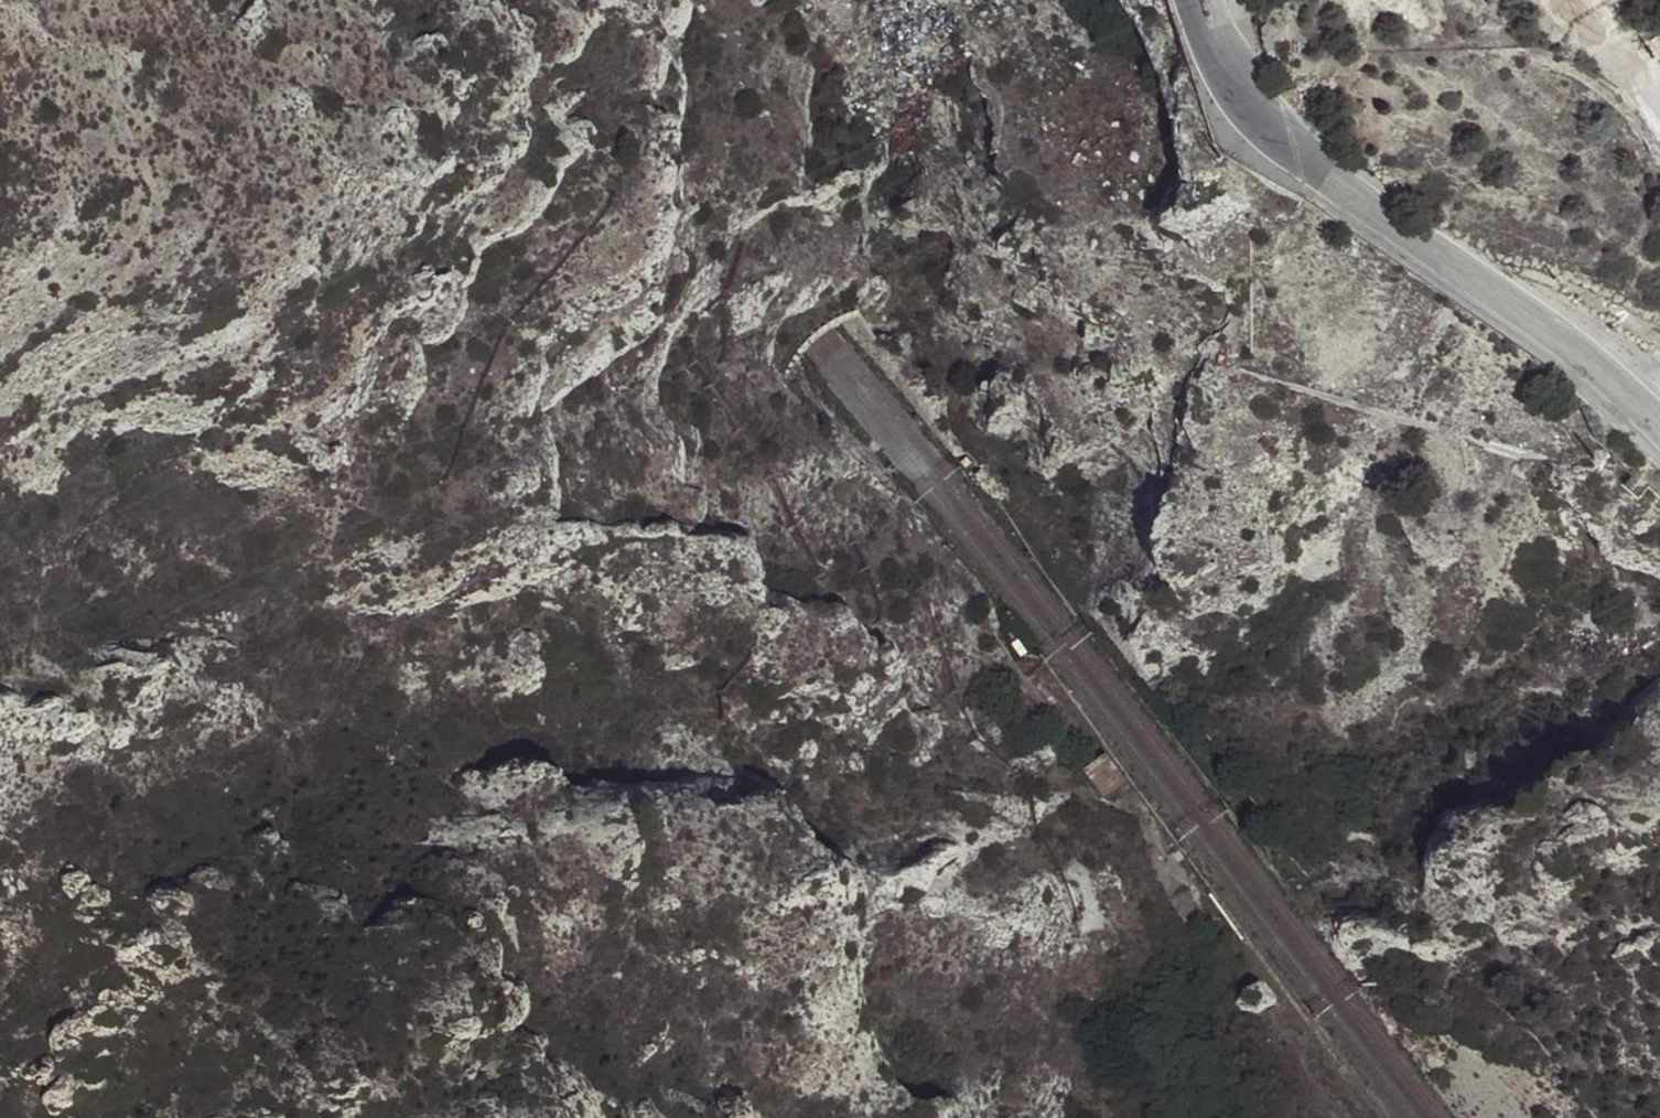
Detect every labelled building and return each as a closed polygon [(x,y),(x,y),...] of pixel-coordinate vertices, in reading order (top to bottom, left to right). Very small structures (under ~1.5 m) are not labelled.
[(1659,38),(1659,0),(1623,0),(1620,2),(1649,46),(1659,38)] [(1649,46),(1659,61),(1659,38),(1649,46)] [(1104,759),(1085,773),(1105,796),(1122,782),(1104,759)] [(1229,786),(1216,795),(1226,809),(1239,799),(1229,786)]
